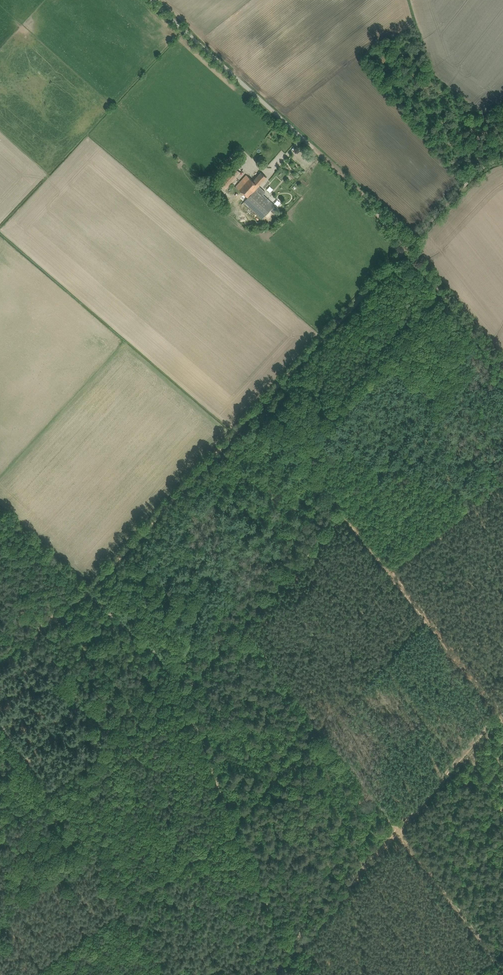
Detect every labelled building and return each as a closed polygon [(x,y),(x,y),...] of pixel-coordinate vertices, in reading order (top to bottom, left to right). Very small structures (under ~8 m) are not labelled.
[(220,182),(226,188),(241,172),(234,166),(220,182)] [(236,186),(248,197),(244,202),(262,218),(271,209),(275,205),(256,188),(266,177),(261,172),(254,180),(253,179),(252,180),(246,175),(243,178),(236,186)]
